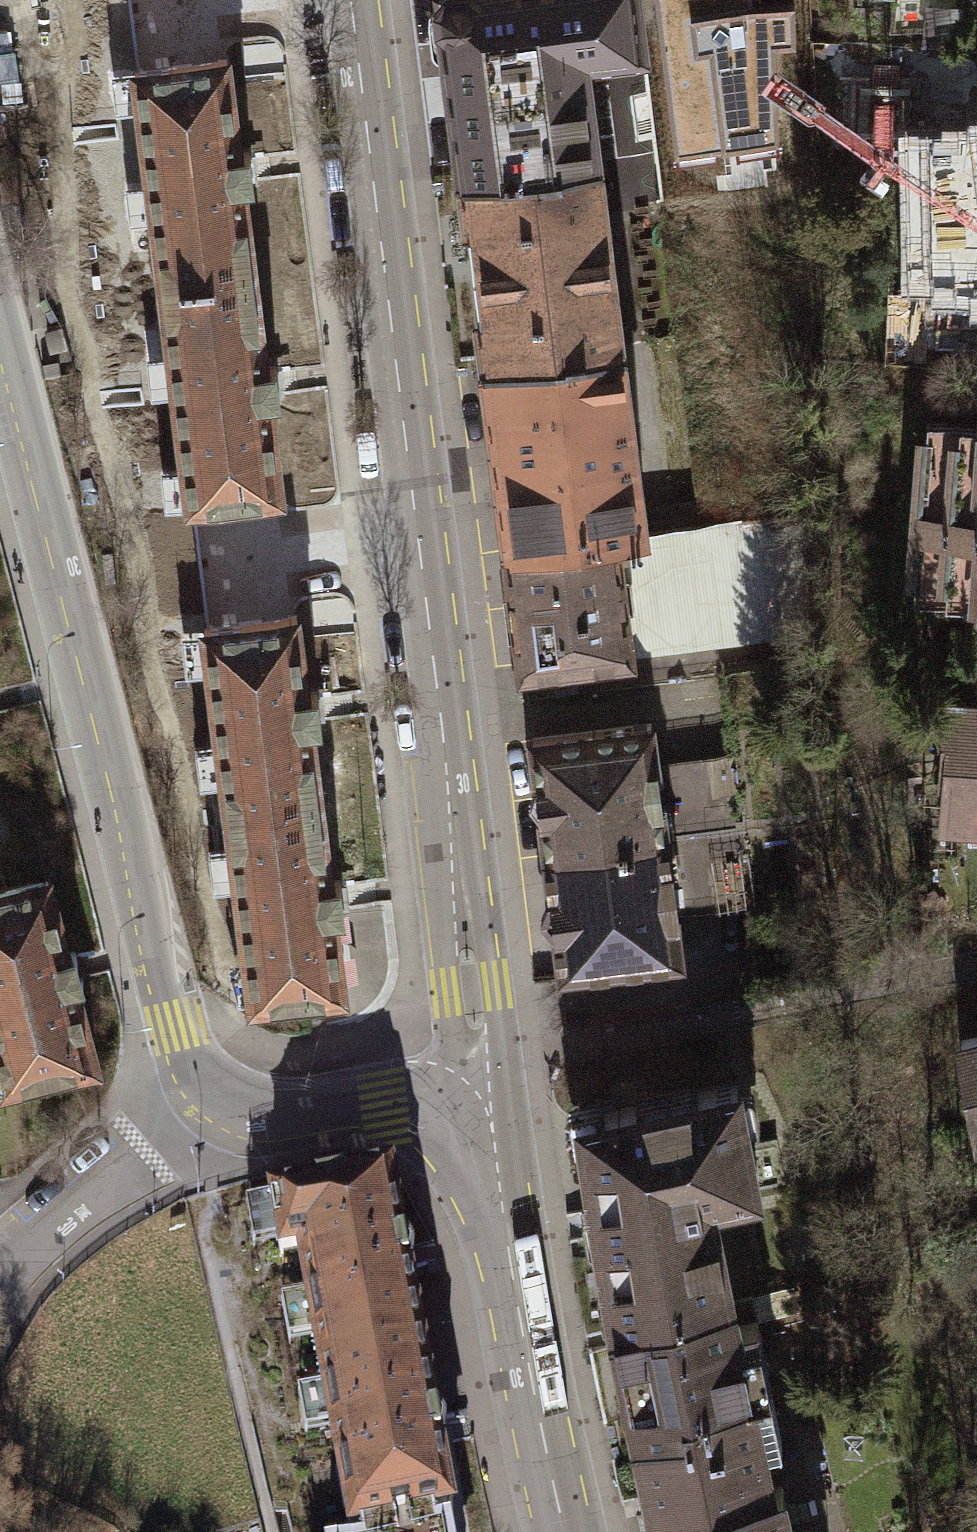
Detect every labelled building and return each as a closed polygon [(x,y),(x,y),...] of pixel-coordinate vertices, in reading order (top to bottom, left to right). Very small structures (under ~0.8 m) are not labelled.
[(436,5),(462,176),(595,159),(583,54),(605,52),(597,0),(440,0),(436,5)] [(677,161),(777,147),(774,55),(797,53),(795,12),(758,13),(756,0),(654,0),(677,161)] [(126,71),(154,288),(242,276),(230,185),(243,184),(241,168),(239,151),(226,153),(214,60),(126,71)] [(970,139),(969,146),(904,143),(911,289),(947,293),(947,305),(976,307),(976,139),(970,139)] [(595,159),(462,176),(485,361),(616,342),(595,159)] [(254,367),(242,276),(154,288),(182,502),(271,490),(259,399),(269,397),(267,381),(265,365),(254,367)] [(616,342),(485,361),(506,550),(614,534),(642,530),(616,342)] [(943,440),(936,509),(925,508),(922,537),(939,539),(934,582),(961,585),(959,600),(976,602),(976,421),(974,443),(943,440)] [(642,530),(614,534),(629,647),(792,626),(790,567),(783,511),(642,530)] [(614,534),(506,550),(523,662),(629,647),(614,534)] [(197,627),(220,815),(308,804),(298,725),(310,724),(308,707),(306,691),(294,692),(284,616),(197,627)] [(944,703),(938,779),(944,780),(940,823),(976,826),(976,706),(944,703)] [(545,854),(664,839),(656,778),(654,763),(636,765),(631,722),(531,734),(537,778),(526,798),(541,815),(545,854)] [(739,768),(656,778),(664,839),(747,829),(739,768)] [(317,881),(308,804),(220,815),(243,1000),(331,989),(322,912),(333,911),(331,895),(329,879),(317,881)] [(747,829),(664,839),(671,899),(754,889),(747,829)] [(677,948),(671,899),(664,839),(545,854),(550,893),(539,911),(554,926),(560,971),(621,964),(620,955),(677,948)] [(86,1065),(65,984),(73,981),(65,950),(56,952),(38,880),(0,889),(0,1087),(86,1065)] [(956,1035),(975,1133),(976,1132),(976,1031),(956,1035)] [(733,1083),(579,1117),(612,1323),(733,1298),(717,1232),(707,1236),(702,1197),(755,1189),(733,1083)] [(299,1249),(315,1364),(419,1346),(403,1277),(412,1266),(410,1256),(409,1247),(398,1239),(386,1176),(351,1186),(346,1174),(308,1180),(308,1193),(269,1199),(278,1251),(299,1249)] [(733,1298),(612,1323),(635,1433),(685,1423),(681,1405),(769,1387),(750,1294),(733,1298)] [(344,1530),(357,1528),(357,1531),(436,1531),(434,1531),(430,1516),(448,1512),(440,1455),(444,1440),(441,1431),(439,1425),(432,1415),(419,1346),(315,1364),(344,1530)] [(685,1423),(635,1433),(651,1515),(766,1487),(758,1443),(777,1435),(769,1387),(681,1405),(685,1423)] [(651,1515),(655,1531),(812,1531),(810,1524),(791,1529),(780,1484),(766,1487),(651,1515)]
